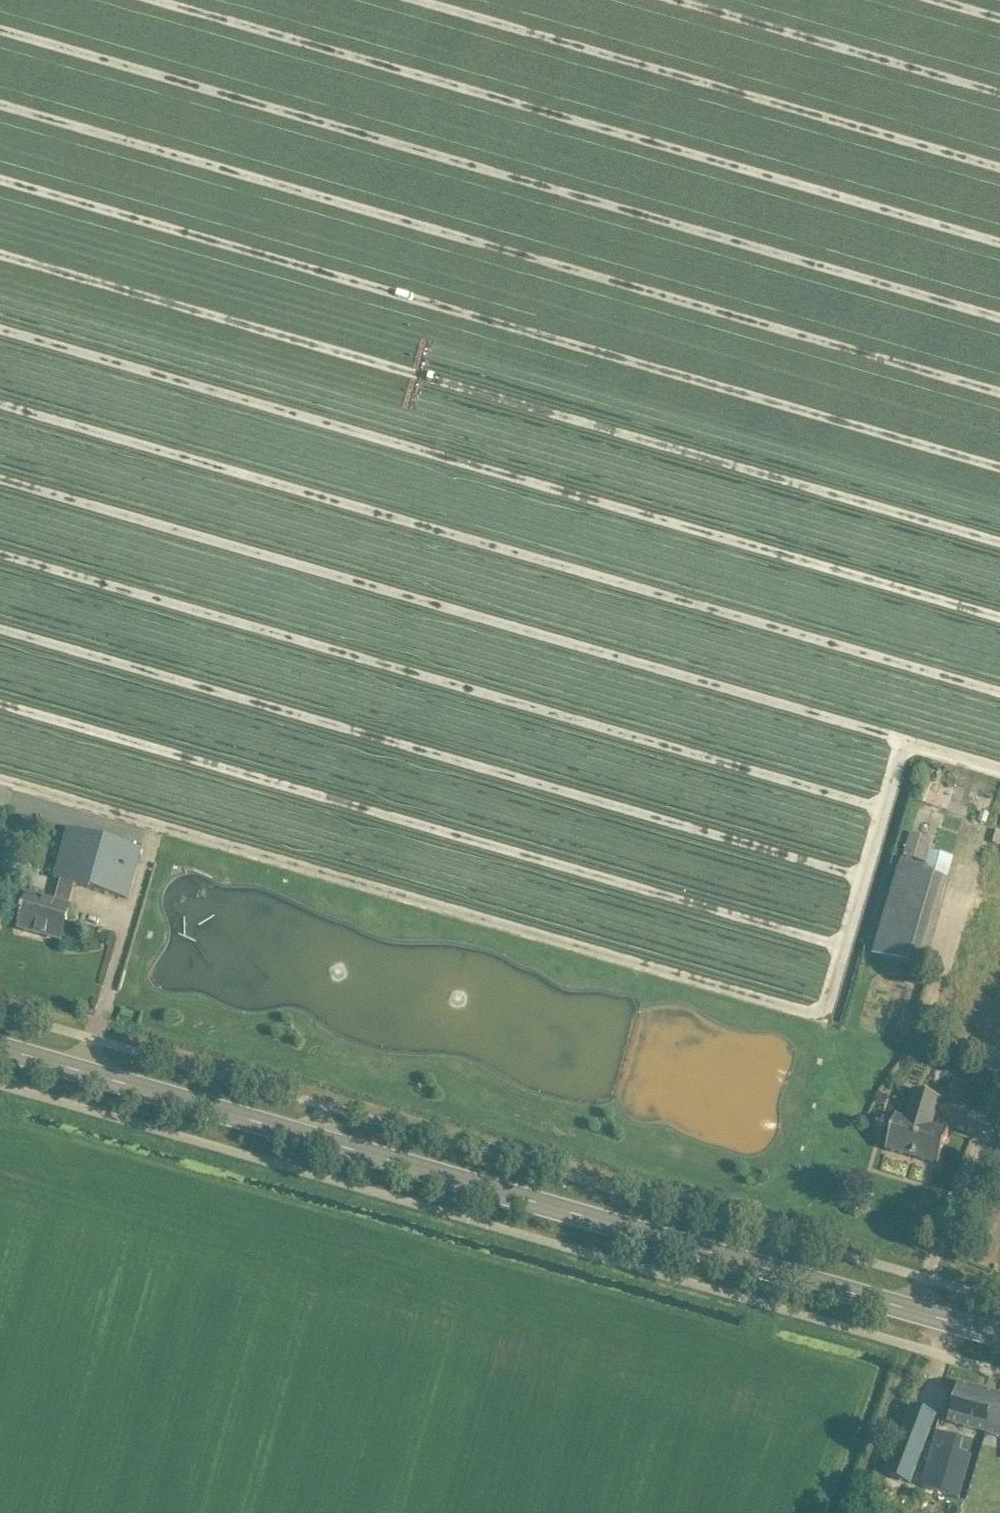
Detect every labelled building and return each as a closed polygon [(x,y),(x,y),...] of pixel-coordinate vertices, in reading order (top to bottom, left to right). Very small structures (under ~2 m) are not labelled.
[(128,899),(133,880),(165,768),(94,748),(56,882),(61,883),(55,906),(27,898),(22,917),(23,917),(20,929),(62,941),(71,908),(69,908),(76,885),(128,899)] [(951,789),(919,785),(916,809),(948,813),(951,789)] [(902,831),(872,956),(923,968),(949,855),(927,849),(930,837),(902,831)] [(933,1127),(941,1099),(913,1091),(905,1120),(896,1117),(886,1151),(939,1166),(949,1132),(933,1127)] [(959,1385),(948,1422),(970,1428),(999,1437),(999,1397),(959,1385)] [(929,1433),(907,1425),(888,1473),(910,1482),(929,1433)] [(950,1496),(966,1440),(937,1431),(921,1487),(950,1496)]
